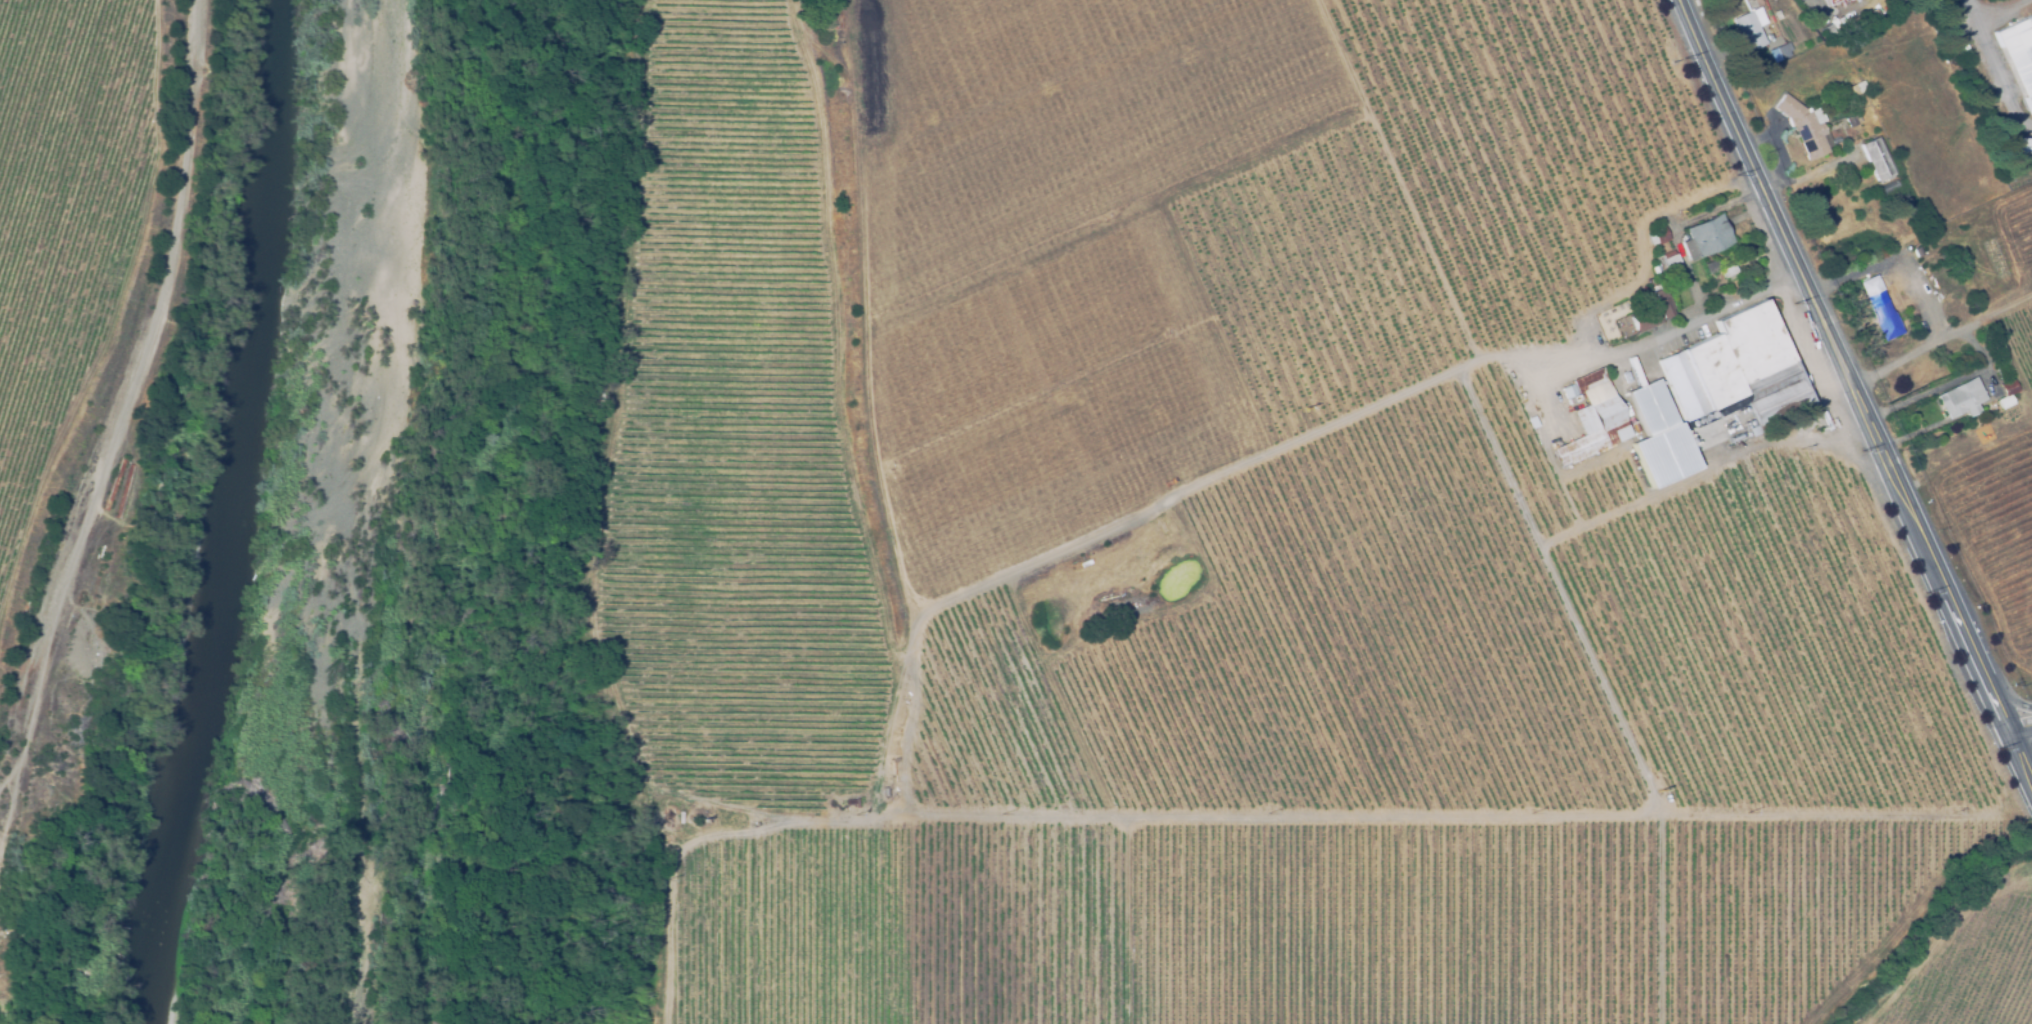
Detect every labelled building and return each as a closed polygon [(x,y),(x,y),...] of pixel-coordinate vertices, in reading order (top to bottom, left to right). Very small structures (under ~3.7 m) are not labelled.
[(1744,54),(1734,32),(1738,30),(1733,20),(1760,9),(1766,24),(1758,27),(1766,44),(1744,54)] [(1857,28),(1853,19),(1875,10),(1875,11),(1879,9),(1881,13),(1883,12),(1885,16),(1857,28)] [(1776,21),(1773,13),(1778,11),(1781,19),(1776,21)] [(1993,34),(2031,16),(2031,117),(1993,34)] [(1825,42),(1819,31),(1830,25),(1836,36),(1825,42)] [(1775,64),(1769,52),(1789,44),(1792,51),(1787,53),(1789,57),(1775,64)] [(1961,57),(1959,48),(1966,46),(1969,54),(1961,57)] [(1851,97),(1847,88),(1860,83),(1864,92),(1851,97)] [(1806,160),(1791,126),(1786,120),(1773,109),(1784,95),(1805,110),(1807,114),(1819,108),(1825,122),(1821,124),(1826,135),(1828,134),(1832,147),(1827,149),(1829,153),(1806,160)] [(1852,126),(1849,119),(1858,115),(1861,122),(1852,126)] [(2008,136),(2031,138),(2031,155),(2007,153),(2008,136)] [(1834,146),(1832,140),(1839,138),(1841,143),(1834,146)] [(1876,182),(1860,145),(1877,138),(1893,175),(1876,182)] [(1880,197),(1876,189),(1895,181),(1898,190),(1880,197)] [(1688,262),(1680,243),(1688,240),(1684,229),(1719,214),(1732,243),(1688,262)] [(1654,247),(1648,233),(1663,227),(1669,240),(1654,247)] [(1916,258),(1913,250),(1918,248),(1922,255),(1916,258)] [(1663,276),(1654,259),(1660,256),(1662,261),(1675,254),(1681,266),(1663,276)] [(1935,266),(1923,271),(1920,261),(1938,254),(1939,254),(1942,263),(1935,266)] [(1708,274),(1704,266),(1715,260),(1719,269),(1708,274)] [(1727,283),(1720,270),(1732,264),(1739,277),(1727,283)] [(1883,342),(1864,300),(1865,300),(1858,283),(1876,275),(1902,333),(1883,342)] [(1951,293),(1946,283),(1957,278),(1962,287),(1951,293)] [(1663,320),(1650,293),(1660,288),(1662,291),(1666,290),(1675,308),(1669,311),(1672,316),(1663,320)] [(1750,438),(1746,430),(1755,426),(1741,396),(1708,411),(1711,418),(1694,426),(1691,419),(1683,423),(1655,361),(1714,334),(1715,337),(1720,334),(1714,322),(1763,300),(1809,404),(1764,424),(1766,430),(1750,438)] [(1635,333),(1627,312),(1652,302),(1660,323),(1635,333)] [(1611,345),(1608,339),(1630,329),(1633,336),(1611,345)] [(1558,467),(1551,450),(1583,436),(1572,413),(1587,406),(1581,393),(1576,395),(1570,381),(1599,368),(1630,437),(1568,466),(1567,463),(1558,467)] [(1945,420),(1934,397),(1975,377),(1985,399),(1975,404),(1979,412),(1966,418),(1963,412),(1945,420)] [(1650,490),(1629,445),(1646,437),(1626,394),(1655,380),(1676,424),(1677,423),(1698,468),(1650,490)] [(2000,410),(1996,400),(2005,396),(2000,386),(2013,380),(2018,392),(2010,396),(2013,404),(2000,410)] [(1564,400),(1559,390),(1570,385),(1574,396),(1564,400)] [(1676,423),(1681,421),(1672,397),(1667,398),(1676,423)] [(1531,429),(1527,419),(1532,416),(1537,427),(1531,429)]
